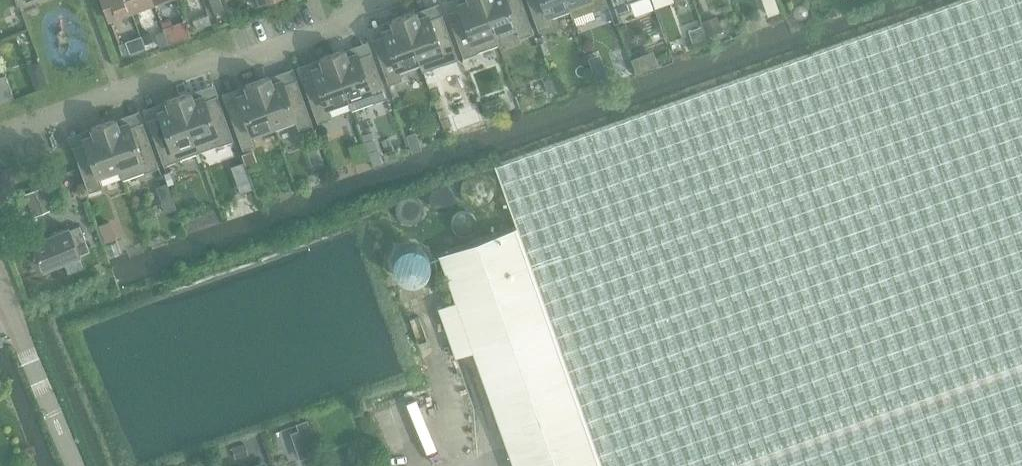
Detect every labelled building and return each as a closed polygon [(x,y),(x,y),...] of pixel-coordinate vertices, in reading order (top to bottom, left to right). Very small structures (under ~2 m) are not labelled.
[(109,18),(130,10),(127,0),(102,0),(109,18)] [(153,2),(153,0),(127,0),(130,10),(153,2)] [(224,9),(221,0),(209,0),(214,13),(224,9)] [(495,165),(517,227),(439,255),(456,301),(438,308),(455,356),(473,350),(513,465),(1021,465),(1021,0),(961,0),(495,165)] [(482,0),(461,0),(458,1),(459,6),(447,11),(463,56),(477,51),(477,50),(498,43),(482,0)] [(498,43),(498,42),(496,36),(516,28),(519,36),(533,31),(522,0),(482,0),(498,43)] [(538,29),(552,24),(549,17),(569,9),(572,16),(573,16),(567,0),(527,0),(538,29)] [(573,16),(594,9),(608,4),(606,0),(567,0),(573,16)] [(617,14),(631,9),(628,1),(632,0),(612,0),(617,14)] [(764,4),(768,15),(779,11),(776,1),(775,0),(764,4)] [(415,10),(403,15),(423,70),(444,63),(444,64),(458,58),(442,13),(429,18),(428,13),(417,17),(415,10)] [(211,24),(208,15),(193,20),(196,29),(211,24)] [(385,34),(372,38),(388,83),(402,78),(399,71),(420,64),(422,71),(423,70),(403,15),(391,19),(394,25),(383,29),(385,34)] [(722,30),(717,16),(704,21),(709,34),(722,30)] [(165,34),(175,31),(176,30),(172,19),(161,22),(164,31),(165,34)] [(689,31),(693,42),(706,37),(702,26),(689,31)] [(165,34),(164,31),(155,34),(159,46),(168,43),(165,34)] [(178,40),(175,31),(165,34),(168,43),(178,40)] [(141,35),(141,36),(145,45),(153,42),(149,32),(141,35)] [(145,45),(141,36),(126,41),(130,53),(146,48),(145,45)] [(344,49),(332,53),(352,109),(373,101),(374,102),(388,97),(371,52),(359,56),(357,51),(346,55),(344,49)] [(352,109),(332,53),(320,57),(323,63),(312,67),(314,72),(301,77),(318,122),(332,117),(329,109),(349,102),(351,109),(352,109)] [(603,60),(593,64),(598,77),(608,73),(603,60)] [(14,98),(5,75),(0,77),(0,104),(14,98)] [(269,75),(257,80),(275,129),(296,121),(299,129),(313,124),(296,78),(284,83),(282,78),(271,82),(269,75)] [(556,91),(552,78),(545,81),(549,94),(556,91)] [(275,129),(257,80),(246,84),(248,90),(237,94),(239,99),(226,103),(243,149),(257,144),(254,136),(275,129)] [(190,91),(178,95),(198,151),(219,143),(220,144),(234,139),(217,94),(205,99),(203,94),(192,98),(190,91)] [(198,151),(178,95),(167,99),(169,106),(158,110),(160,115),(147,119),(164,164),(178,159),(177,159),(198,151)] [(502,101),(489,106),(493,117),(506,111),(502,101)] [(483,121),(478,108),(453,117),(458,130),(483,121)] [(115,118),(103,122),(123,178),(144,170),(145,171),(159,166),(142,121),(130,125),(128,121),(117,124),(115,118)] [(123,178),(103,122),(92,126),(94,133),(83,137),(85,141),(72,146),(89,191),(103,186),(98,174),(118,167),(123,178)] [(376,132),(363,137),(373,166),(383,163),(381,157),(384,156),(376,132)] [(320,136),(323,143),(330,141),(327,133),(320,136)] [(414,134),(405,137),(408,145),(410,150),(411,154),(420,150),(419,146),(414,134)] [(319,137),(311,140),(315,150),(322,147),(319,137)] [(235,176),(246,172),(242,162),(232,166),(235,176)] [(167,183),(156,187),(166,212),(177,208),(167,183)] [(251,183),(242,187),(246,197),(255,194),(251,183)] [(53,208),(43,186),(24,195),(34,217),(53,208)] [(110,221),(99,225),(106,243),(117,239),(110,221)] [(33,242),(34,244),(44,269),(90,250),(80,225),(70,230),(69,227),(33,242)] [(309,427),(307,421),(296,425),(298,431),(309,427)] [(245,444),(232,447),(235,459),(248,455),(245,444)]
